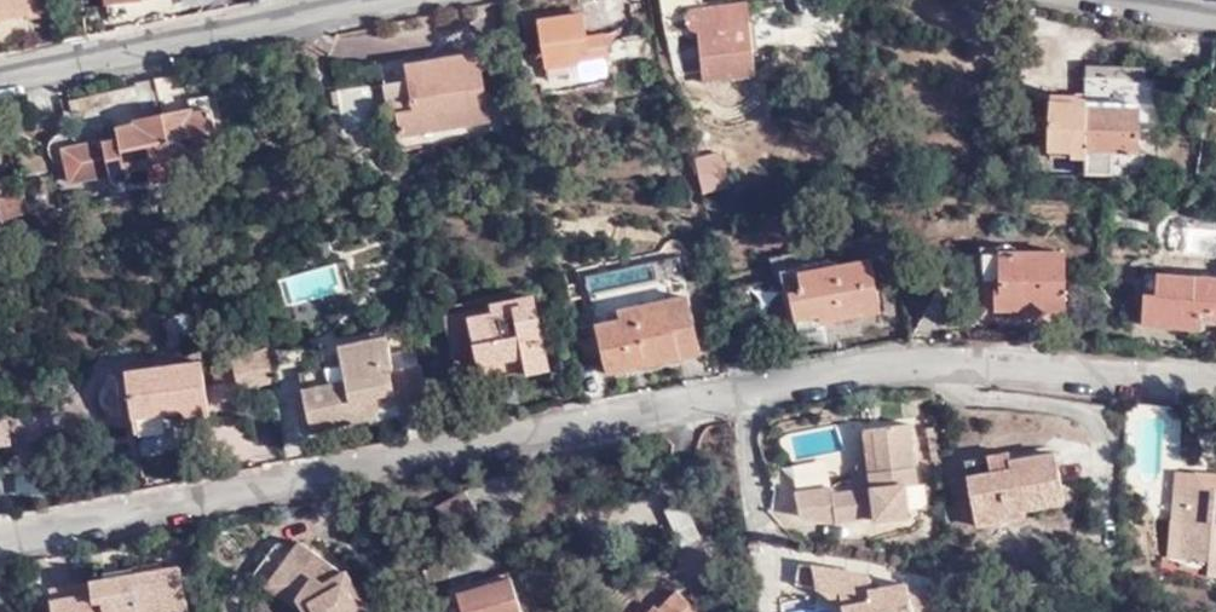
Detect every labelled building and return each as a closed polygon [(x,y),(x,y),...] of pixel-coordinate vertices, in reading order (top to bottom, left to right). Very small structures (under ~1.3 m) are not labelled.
[(53,0),(0,0),(0,17),(29,11),(30,17),(56,12),(53,0)] [(671,41),(700,36),(705,81),(756,75),(749,3),(705,9),(704,0),(663,0),(671,41)] [(611,51),(609,36),(608,30),(590,33),(586,12),(541,19),(548,69),(570,65),(590,62),(612,60),(611,51)] [(617,35),(609,36),(611,51),(619,49),(617,35)] [(477,53),(446,58),(448,71),(409,77),(415,108),(398,112),(402,134),(489,119),(477,53)] [(448,71),(446,58),(408,64),(409,77),(448,71)] [(590,62),(570,65),(572,79),(592,77),(590,62)] [(177,74),(156,78),(173,161),(220,152),(213,107),(195,111),(194,107),(183,109),(177,74)] [(61,164),(63,164),(67,164),(71,181),(110,173),(112,181),(128,178),(126,170),(148,166),(173,161),(156,78),(137,82),(143,117),(136,119),(137,124),(117,128),(120,140),(105,143),(105,140),(104,140),(79,145),(78,141),(77,139),(75,137),(73,135),(68,133),(60,133),(55,136),(51,140),(49,143),(48,151),(50,156),(54,160),(58,163),(61,164)] [(1092,80),(1092,104),(1091,116),(1071,107),(1051,106),(1048,153),(1073,154),(1072,160),(1086,162),(1086,175),(1112,176),(1113,168),(1138,168),(1142,82),(1092,80)] [(192,97),(194,107),(195,111),(213,107),(211,93),(192,97)] [(1091,116),(1092,104),(1077,95),(1051,95),(1051,106),(1071,107),(1091,116)] [(101,126),(104,140),(105,140),(105,143),(120,140),(117,128),(137,124),(136,119),(101,126)] [(716,146),(693,150),(702,191),(724,189),(716,146)] [(148,166),(151,182),(176,177),(173,161),(148,166)] [(27,194),(0,201),(0,207),(4,222),(32,216),(27,194)] [(212,229),(209,218),(191,221),(193,231),(212,229)] [(184,222),(167,225),(170,239),(186,235),(184,222)] [(1003,283),(1003,251),(994,252),(992,283),(996,282),(1003,283)] [(1067,253),(1003,251),(1003,283),(996,282),(995,310),(1065,310),(1067,253)] [(873,260),(802,272),(805,288),(793,290),(797,319),(840,313),(841,317),(882,312),(873,260)] [(805,288),(802,272),(789,274),(793,290),(805,288)] [(1158,295),(1160,274),(1149,272),(1146,292),(1158,295)] [(1160,274),(1158,295),(1146,292),(1144,327),(1202,332),(1202,321),(1203,314),(1215,315),(1215,279),(1160,274)] [(495,312),(538,303),(536,294),(493,303),(495,312)] [(642,356),(643,365),(701,354),(690,296),(619,310),(622,319),(598,323),(607,363),(642,356)] [(552,370),(538,303),(495,312),(472,316),(481,365),(527,356),(529,370),(530,374),(552,370)] [(622,319),(619,310),(596,314),(598,323),(622,319)] [(823,321),(841,317),(840,313),(797,319),(800,335),(824,331),(823,321)] [(422,366),(419,365),(396,370),(390,335),(342,345),(348,379),(305,387),(312,427),(373,415),(378,404),(399,402),(400,406),(418,402),(428,399),(422,366)] [(783,355),(779,336),(766,338),(768,358),(783,355)] [(348,379),(342,345),(325,348),(328,366),(303,370),(305,387),(348,379)] [(484,380),(529,370),(527,356),(481,365),(484,380)] [(608,373),(643,365),(642,356),(607,363),(608,373)] [(127,417),(137,416),(185,410),(186,420),(211,418),(204,361),(121,371),(122,374),(118,375),(111,378),(105,385),(104,388),(103,392),(103,399),(104,403),(106,407),(108,410),(112,413),(126,411),(127,417)] [(402,420),(421,417),(418,402),(400,406),(402,420)] [(12,443),(9,417),(0,419),(0,444),(12,443)] [(882,490),(873,491),(836,495),(835,489),(799,494),(801,517),(836,523),(874,519),(874,523),(909,519),(905,488),(919,487),(911,424),(866,430),(863,452),(856,469),(873,488),(872,473),(882,472),(882,490)] [(1012,471),(1011,462),(1010,451),(988,455),(991,474),(1012,471)] [(1055,454),(1011,462),(1012,471),(991,474),(970,478),(979,529),(1021,521),(1019,514),(1065,505),(1055,454)] [(873,488),(873,491),(882,490),(882,472),(872,473),(873,488)] [(1182,560),(1188,487),(1177,486),(1171,559),(1182,560)] [(1188,487),(1182,560),(1171,559),(1170,575),(1215,580),(1215,489),(1188,487)] [(477,510),(466,490),(437,507),(448,527),(477,510)] [(704,543),(686,502),(680,504),(668,509),(686,551),(704,543)] [(346,574),(342,579),(331,571),(335,565),(303,541),(294,552),(281,541),(255,575),(270,587),(279,574),(305,593),(301,598),(308,611),(370,611),(349,572),(346,574)] [(185,568),(166,571),(165,564),(136,568),(136,575),(109,580),(52,588),(56,611),(191,611),(185,568)] [(846,611),(935,611),(933,590),(911,595),(909,584),(873,591),(870,575),(800,564),(797,587),(843,594),(846,611)] [(342,579),(346,574),(335,565),(331,571),(342,579)] [(136,575),(136,568),(108,572),(109,580),(136,575)] [(453,596),(461,593),(513,577),(512,571),(451,588),(453,596)] [(295,605),(301,598),(305,593),(279,574),(270,587),(295,605)] [(461,593),(466,611),(524,611),(513,577),(461,593)] [(634,611),(650,611),(658,604),(662,609),(680,591),(668,578),(634,611)] [(680,591),(662,609),(658,604),(650,611),(701,611),(680,591)] [(461,593),(453,596),(446,598),(450,611),(466,611),(461,593)]
